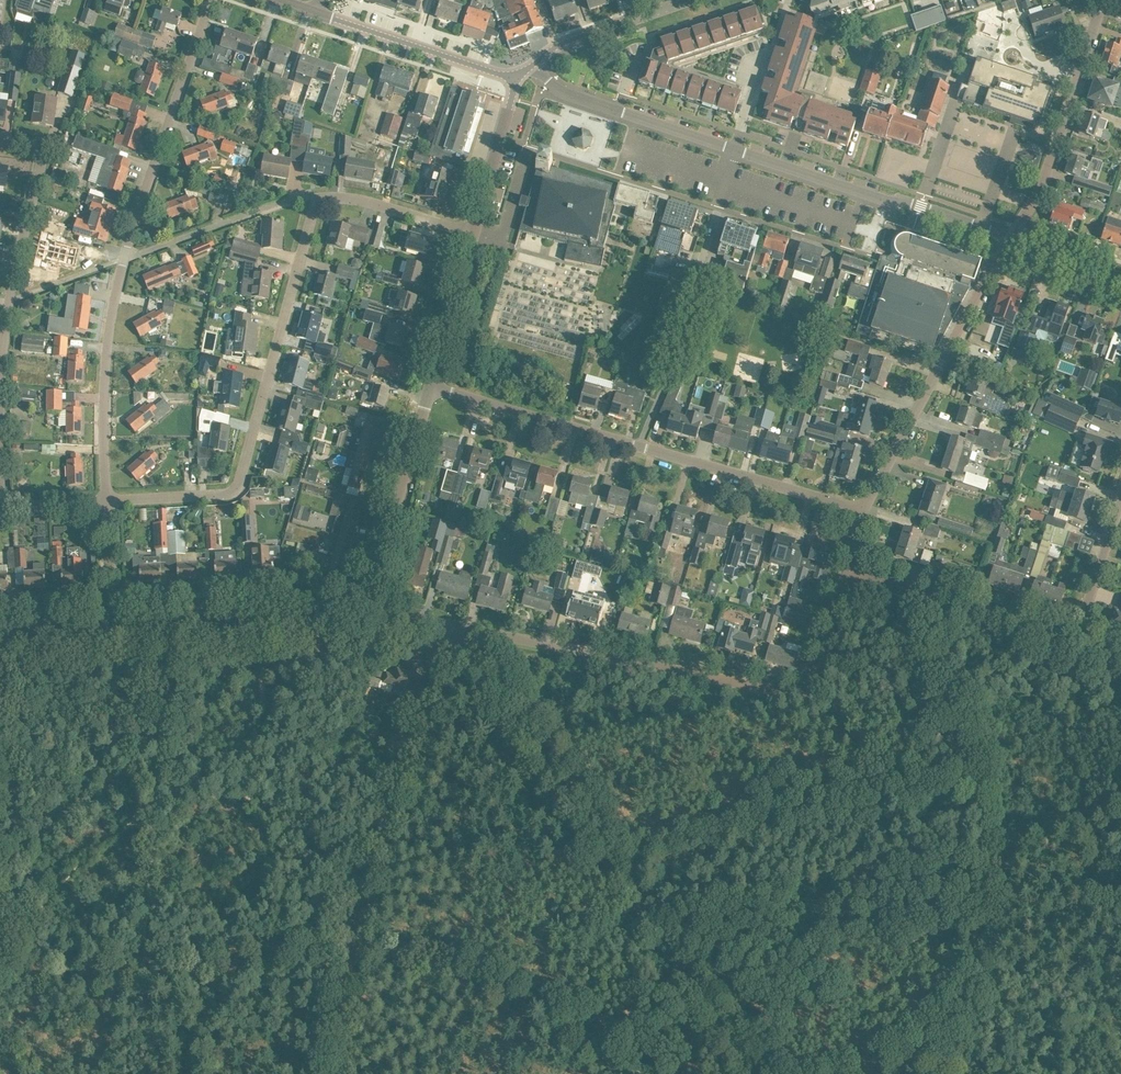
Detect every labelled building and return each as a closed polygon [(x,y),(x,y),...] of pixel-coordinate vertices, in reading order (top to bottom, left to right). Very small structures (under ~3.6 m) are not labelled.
[(19,2),(18,2),(16,8),(17,9),(16,10),(18,11),(18,14),(29,18),(32,10),(36,0),(20,0),(19,2)] [(32,10),(38,12),(51,16),(51,15),(43,12),(46,3),(54,6),(56,0),(36,0),(32,10)] [(131,4),(131,1),(129,0),(105,0),(104,2),(102,10),(120,17),(123,8),(126,9),(128,8),(130,7),(131,4)] [(399,3),(398,5),(419,12),(423,1),(423,0),(400,0),(399,3)] [(441,2),(436,17),(457,24),(462,9),(461,9),(464,0),(435,0),(441,2)] [(465,25),(462,35),(483,42),(483,40),(490,42),(492,36),(498,38),(501,30),(498,21),(499,21),(492,0),(466,0),(466,1),(472,3),(470,10),(466,8),(461,23),(465,25)] [(499,21),(502,20),(504,26),(502,27),(507,42),(511,50),(529,43),(526,35),(543,28),(539,18),(532,0),(492,0),(499,21)] [(551,5),(550,5),(556,22),(557,21),(568,17),(569,17),(577,15),(574,4),(572,0),(549,0),(551,5)] [(590,10),(612,3),(611,0),(586,0),(590,10)] [(811,14),(818,16),(820,15),(830,11),(829,8),(837,6),(839,13),(841,12),(851,9),(849,6),(861,2),(862,5),(878,0),(807,0),(811,14)] [(1017,9),(1014,0),(1013,0),(1001,4),(1004,13),(1017,9)] [(1022,3),(1024,9),(1031,6),(1029,0),(1022,3)] [(915,27),(916,32),(946,22),(941,7),(941,6),(916,14),(911,16),(915,27)] [(1059,8),(1059,7),(1044,13),(1049,29),(1055,27),(1056,29),(1065,26),(1060,10),(1059,8)] [(90,26),(95,13),(85,9),(80,23),(90,26)] [(178,27),(181,19),(182,16),(163,9),(162,11),(156,9),(153,18),(160,20),(156,32),(163,34),(166,24),(178,27)] [(747,36),(763,30),(761,25),(764,24),(761,13),(757,14),(755,9),(755,12),(751,14),(750,11),(739,14),(740,17),(735,19),(734,16),(723,20),(724,23),(720,24),(719,21),(708,25),(709,28),(704,29),(703,27),(692,30),(693,33),(688,35),(687,32),(677,35),(677,38),(673,40),(672,37),(661,41),(664,49),(653,52),(650,63),(647,62),(643,72),(644,72),(644,73),(643,73),(639,83),(650,87),(651,84),(656,86),(655,88),(666,92),(667,89),(672,91),(671,94),(682,97),(683,94),(687,96),(686,99),(697,103),(698,100),(703,101),(702,104),(713,108),(714,105),(718,106),(717,109),(734,115),(741,93),(738,93),(740,87),(708,76),(706,82),(702,80),(703,77),(692,73),(691,77),(686,75),(687,71),(676,68),(675,71),(666,68),(669,62),(679,59),(680,62),(686,60),(684,57),(694,53),(695,57),(701,55),(700,51),(710,48),(711,52),(717,50),(715,46),(725,43),(727,46),(732,45),(731,41),(741,38),(742,41),(748,39),(747,36)] [(36,19),(48,23),(51,16),(38,12),(36,19)] [(1029,17),(1035,36),(1044,33),(1044,31),(1049,29),(1044,13),(1029,17)] [(796,21),(790,19),(789,22),(786,21),(783,30),(808,38),(813,22),(798,17),(796,21)] [(827,27),(817,23),(814,33),(824,36),(827,27)] [(153,48),(156,36),(127,27),(123,38),(153,48)] [(781,38),(784,39),(783,42),(788,44),(787,48),(803,53),(808,38),(783,30),(781,38)] [(218,42),(214,53),(215,53),(219,54),(226,57),(228,51),(236,54),(241,39),(242,36),(227,31),(226,34),(223,44),(218,42)] [(241,39),(236,54),(251,59),(254,52),(257,41),(242,36),(241,39)] [(1108,43),(1102,63),(1113,66),(1116,59),(1119,60),(1120,53),(1120,40),(1117,39),(1115,46),(1108,43)] [(137,45),(123,40),(117,56),(131,62),(133,55),(143,59),(147,49),(137,45)] [(274,73),(282,76),(285,67),(286,67),(287,63),(291,52),(274,47),(270,57),(269,62),(276,65),(274,73)] [(786,52),(780,50),(779,54),(776,53),(773,60),(798,68),(800,60),(803,53),(787,48),(786,52)] [(805,61),(800,60),(798,68),(792,84),(787,100),(805,106),(823,112),(840,118),(851,121),(852,117),(834,110),(837,101),(820,96),(826,77),(811,72),(817,53),(808,50),(805,61)] [(297,74),(295,81),(310,86),(312,79),(318,62),(303,57),(302,60),(299,67),(297,74)] [(11,58),(10,68),(19,70),(21,60),(11,58)] [(770,69),(773,70),(772,73),(778,75),(777,79),(792,84),(798,68),(773,60),(770,69)] [(969,82),(967,88),(963,100),(963,102),(1011,119),(1016,120),(1015,125),(1019,126),(1023,127),(1025,123),(1038,128),(1052,86),(977,60),(969,82)] [(217,62),(214,70),(223,74),(229,76),(232,68),(230,67),(227,66),(217,62)] [(318,62),(312,79),(330,85),(321,113),(333,117),(345,82),(349,72),(318,62)] [(137,84),(141,85),(144,84),(141,92),(154,97),(162,74),(161,74),(163,68),(151,63),(146,76),(144,73),(142,72),(137,73),(135,81),(137,84)] [(246,73),(244,78),(252,80),(251,83),(255,84),(261,67),(257,66),(249,63),(246,73)] [(73,97),(82,70),(67,65),(58,92),(73,97)] [(385,66),(380,82),(380,83),(375,96),(391,101),(393,94),(406,98),(408,92),(409,92),(415,76),(385,66)] [(866,93),(873,72),(867,70),(860,91),(866,93)] [(8,95),(8,100),(18,102),(20,90),(22,73),(11,72),(9,89),(8,95)] [(866,93),(873,96),(880,75),(873,72),(866,93)] [(896,110),(886,140),(890,142),(892,138),(921,148),(928,128),(934,130),(949,86),(944,84),(946,77),(934,73),(931,80),(917,123),(902,119),(904,113),(896,110)] [(220,81),(220,83),(238,89),(241,80),(229,76),(223,74),(220,81)] [(284,93),(288,81),(272,75),(268,88),(284,93)] [(356,75),(356,77),(354,83),(367,87),(370,79),(356,75)] [(768,85),(765,84),(762,92),(766,93),(770,95),(787,100),(792,84),(777,79),(775,83),(769,81),(768,85)] [(284,93),(290,96),(294,83),(288,81),(284,93)] [(1092,89),(1090,96),(1091,96),(1090,99),(1101,103),(1101,104),(1106,105),(1107,105),(1111,106),(1117,87),(1111,85),(1103,82),(1103,83),(1098,81),(1096,87),(1094,87),(1093,90),(1092,89)] [(354,85),(351,96),(364,100),(367,89),(354,85)] [(461,156),(481,97),(450,87),(429,155),(431,156),(454,162),(456,154),(461,156)] [(224,93),(201,101),(206,114),(210,113),(216,110),(229,106),(227,102),(233,100),(232,98),(230,92),(224,94),(224,93)] [(408,117),(403,133),(408,135),(411,135),(412,132),(418,134),(423,117),(431,120),(434,112),(437,102),(435,101),(436,98),(424,94),(424,97),(423,97),(422,97),(418,107),(418,109),(415,119),(408,117)] [(86,95),(84,103),(91,105),(93,97),(86,95)] [(144,105),(114,95),(110,106),(128,112),(129,110),(132,102),(144,105)] [(770,111),(768,117),(771,118),(770,121),(779,124),(787,100),(770,95),(765,110),(770,111)] [(53,126),(56,109),(57,100),(37,97),(33,123),(24,121),(24,122),(53,126)] [(805,106),(787,100),(779,124),(787,127),(788,124),(791,125),(793,119),(797,121),(802,106),(805,107),(805,106)] [(288,101),(284,113),(296,118),(299,119),(303,106),(288,101)] [(866,122),(862,132),(886,140),(896,110),(887,107),(873,102),(869,112),(866,122)] [(808,108),(805,107),(802,106),(797,121),(797,122),(803,124),(803,123),(808,108)] [(805,106),(805,107),(808,108),(803,123),(807,124),(805,130),(809,131),(808,134),(815,136),(823,112),(805,106)] [(129,127),(125,137),(121,136),(118,144),(122,146),(135,150),(145,122),(144,122),(146,115),(134,111),(133,112),(129,127)] [(280,117),(283,116),(280,112),(270,117),(275,125),(282,121),(280,117)] [(840,118),(823,112),(815,136),(824,139),(825,136),(829,137),(830,132),(834,133),(840,118)] [(388,114),(381,134),(378,143),(393,147),(403,118),(388,114)] [(1108,121),(1085,114),(1079,134),(1093,139),(1094,137),(1102,140),(1108,121)] [(293,133),(291,146),(292,146),(299,147),(302,134),(304,121),(299,119),(296,118),(293,133)] [(848,147),(856,123),(851,121),(840,118),(834,133),(839,135),(837,140),(840,141),(839,144),(848,147)] [(302,134),(299,147),(308,149),(308,147),(309,144),(310,136),(313,124),(304,121),(302,134)] [(201,129),(199,135),(219,142),(221,136),(201,129)] [(403,133),(399,146),(404,148),(408,135),(403,133)] [(77,137),(73,148),(106,160),(110,148),(77,137)] [(341,137),(340,156),(351,157),(352,144),(366,149),(367,143),(352,138),(341,137)] [(225,140),(221,150),(233,154),(231,161),(235,163),(238,155),(239,155),(242,147),(236,145),(237,144),(225,140)] [(206,145),(183,153),(188,166),(216,156),(212,145),(206,147),(206,145)] [(305,163),(304,173),(330,177),(330,173),(332,167),(333,160),(325,159),(326,150),(312,148),(308,147),(308,149),(307,155),(306,162),(305,163)] [(429,155),(416,152),(414,160),(429,164),(431,156),(429,155)] [(121,193),(132,160),(113,154),(109,166),(104,165),(97,185),(107,188),(107,189),(121,193)] [(265,156),(264,163),(262,174),(288,178),(291,161),(265,156)] [(522,197),(519,206),(526,208),(519,231),(568,245),(565,261),(601,268),(605,250),(603,250),(616,204),(614,203),(618,187),(596,180),(550,167),(552,160),(539,157),(536,170),(537,170),(528,199),(522,197)] [(1082,178),(1085,171),(1088,172),(1091,164),(1071,158),(1066,174),(1075,177),(1072,185),(1109,197),(1114,180),(1105,178),(1103,186),(1101,185),(1101,184),(1082,178)] [(347,169),(345,177),(355,179),(355,177),(371,180),(371,181),(372,181),(373,176),(373,171),(375,163),(351,159),(349,159),(347,169)] [(6,186),(8,168),(0,167),(0,185),(6,186)] [(451,174),(427,168),(425,174),(432,176),(430,184),(447,188),(451,174)] [(391,170),(390,174),(387,184),(396,187),(400,172),(391,170)] [(246,180),(238,178),(235,189),(243,192),(246,180)] [(49,182),(46,190),(54,193),(56,185),(49,182)] [(423,182),(421,189),(419,196),(443,203),(447,188),(430,184),(423,182)] [(614,203),(616,204),(636,210),(634,219),(652,224),(659,197),(650,194),(619,185),(618,187),(614,203)] [(187,197),(165,205),(170,218),(174,217),(198,208),(194,197),(197,196),(194,187),(185,191),(187,197)] [(210,196),(209,201),(226,206),(229,195),(212,190),(210,196)] [(1090,193),(1088,199),(1083,198),(1080,206),(1104,213),(1108,198),(1090,193)] [(104,199),(89,195),(86,204),(92,206),(90,213),(87,223),(78,220),(74,232),(83,235),(106,242),(115,210),(102,206),(104,199)] [(698,212),(669,202),(654,249),(678,257),(685,233),(691,234),(698,212)] [(1085,211),(1057,202),(1050,223),(1069,230),(1074,216),(1082,219),(1085,211)] [(1109,218),(1106,226),(1101,240),(1120,247),(1120,246),(1120,222),(1109,218)] [(728,221),(717,255),(728,258),(731,259),(729,264),(726,263),(719,286),(722,287),(721,290),(740,297),(741,296),(750,265),(754,252),(751,251),(754,241),(757,231),(728,221)] [(263,222),(262,233),(262,235),(264,236),(263,248),(281,249),(279,249),(280,233),(282,233),(283,223),(279,223),(277,222),(277,223),(263,222)] [(333,223),(327,245),(331,246),(338,248),(344,250),(345,249),(351,251),(354,240),(365,243),(366,241),(369,230),(347,224),(346,227),(333,223)] [(375,224),(372,235),(369,246),(378,249),(382,238),(385,227),(375,224)] [(54,240),(56,232),(42,229),(38,247),(76,256),(78,247),(57,242),(57,240),(54,240)] [(866,301),(856,333),(870,337),(872,329),(922,346),(932,350),(933,347),(937,348),(956,313),(969,290),(971,282),(973,283),(975,277),(977,272),(979,266),(980,260),(980,259),(948,249),(910,237),(911,233),(910,233),(907,232),(903,233),(899,234),(896,236),(893,239),(891,243),(891,247),(891,251),(892,255),(887,258),(881,255),(877,268),(876,271),(866,301)] [(428,256),(432,240),(410,234),(406,250),(428,256)] [(762,237),(759,247),(761,248),(759,252),(771,256),(772,257),(772,258),(779,261),(782,262),(782,261),(784,255),(786,251),(789,240),(786,240),(785,238),(779,235),(777,237),(768,234),(767,236),(766,239),(762,237)] [(234,247),(259,254),(261,246),(236,239),(234,247)] [(211,240),(193,246),(196,255),(214,249),(211,240)] [(798,255),(793,271),(795,271),(802,274),(814,277),(812,285),(810,290),(824,295),(829,279),(832,272),(835,262),(826,259),(825,261),(820,259),(823,251),(801,244),(801,247),(798,255)] [(74,265),(76,256),(38,247),(34,265),(47,268),(49,261),(52,262),(52,260),(74,265)] [(244,280),(253,280),(251,297),(268,299),(270,288),(269,287),(270,274),(271,274),(255,272),(256,265),(259,256),(248,253),(233,249),(230,259),(246,263),(244,280)] [(754,256),(751,264),(758,266),(766,269),(771,256),(759,252),(759,253),(756,252),(754,256)] [(198,274),(195,267),(191,257),(183,260),(183,261),(188,273),(190,278),(198,274)] [(862,278),(860,286),(852,283),(848,295),(866,301),(876,271),(869,269),(869,266),(843,258),(839,271),(862,278)] [(188,273),(183,261),(166,268),(166,267),(144,277),(149,289),(188,273)] [(779,261),(774,276),(783,279),(787,269),(789,263),(782,261),(782,262),(779,261)] [(398,286),(400,280),(404,281),(420,286),(425,268),(409,263),(406,274),(400,272),(398,277),(385,273),(384,274),(378,272),(376,279),(382,280),(382,281),(398,286)] [(339,265),(336,276),(352,280),(349,289),(355,291),(361,272),(355,270),(356,269),(339,265)] [(650,265),(647,275),(668,281),(671,270),(650,265)] [(318,285),(316,285),(314,294),(330,298),(335,277),(321,274),(318,285)] [(822,302),(821,304),(833,308),(841,283),(829,279),(824,295),(822,302)] [(783,280),(775,307),(786,309),(794,283),(791,282),(783,280)] [(90,287),(76,284),(74,296),(77,297),(74,321),(51,318),(48,333),(76,337),(77,329),(87,330),(90,307),(89,306),(90,298),(89,298),(90,287)] [(997,305),(1016,312),(1023,293),(1008,288),(1006,294),(1002,292),(997,305)] [(389,307),(389,309),(398,311),(401,312),(411,315),(416,298),(412,297),(406,295),(392,291),(390,299),(391,300),(389,307)] [(385,315),(388,307),(363,300),(361,308),(366,310),(383,314),(385,315)] [(818,301),(812,319),(816,320),(817,317),(820,309),(821,304),(822,302),(818,301)] [(165,302),(163,312),(174,314),(175,303),(165,302)] [(486,305),(479,303),(477,313),(483,315),(486,305)] [(1031,321),(1028,332),(1035,334),(1037,330),(1038,331),(1048,334),(1046,341),(1052,343),(1057,341),(1058,338),(1059,338),(1065,319),(1069,308),(1068,309),(1058,305),(1058,304),(1057,304),(1057,306),(1051,304),(1050,305),(1044,321),(1033,317),(1031,321)] [(366,310),(363,320),(374,324),(380,325),(383,314),(366,310)] [(155,313),(134,324),(141,337),(162,325),(160,321),(165,318),(161,311),(156,314),(155,313)] [(300,329),(297,338),(307,340),(308,340),(316,343),(317,343),(318,343),(318,342),(323,343),(325,334),(319,333),(323,318),(315,315),(304,312),(304,313),(306,314),(302,329),(300,329)] [(234,329),(236,329),(233,353),(247,354),(247,355),(249,356),(249,355),(253,355),(257,325),(250,324),(251,316),(235,314),(234,329)] [(1083,325),(1081,330),(1087,332),(1084,340),(1096,344),(1096,343),(1102,345),(1107,333),(1101,330),(1104,321),(1103,321),(1103,320),(1098,318),(1098,319),(1087,315),(1086,317),(1083,325)] [(380,335),(378,343),(386,345),(386,343),(402,347),(407,331),(391,326),(390,328),(383,326),(380,335)] [(1021,347),(1020,350),(1018,349),(1016,357),(1034,363),(1038,352),(1032,350),(1037,337),(1021,331),(1016,346),(1021,347)] [(54,341),(54,338),(24,334),(22,351),(33,353),(44,354),(45,340),(54,341)] [(648,334),(643,348),(659,354),(664,340),(648,334)] [(1071,356),(1077,340),(1066,336),(1060,352),(1071,356)] [(375,353),(379,344),(360,337),(357,346),(375,353)] [(56,338),(56,341),(55,356),(66,357),(66,356),(70,357),(69,370),(68,381),(82,382),(84,358),(82,358),(83,352),(78,351),(67,350),(68,339),(56,338)] [(871,347),(849,340),(845,351),(860,356),(857,366),(887,376),(891,363),(873,357),(871,362),(866,360),(871,347)] [(318,343),(315,354),(319,355),(335,359),(337,348),(333,347),(334,346),(323,343),(318,342),(318,343)] [(1110,346),(1105,361),(1113,363),(1116,356),(1119,349),(1118,348),(1110,346)] [(201,364),(199,370),(206,372),(208,366),(218,368),(221,357),(203,352),(200,363),(201,364)] [(328,362),(329,357),(319,355),(315,354),(314,357),(317,361),(326,364),(327,362),(328,362)] [(383,355),(381,358),(374,355),(369,366),(368,371),(373,373),(375,368),(377,369),(377,370),(379,371),(385,374),(386,373),(393,376),(399,362),(391,359),(391,358),(383,355)] [(148,359),(129,372),(137,384),(156,370),(157,372),(163,368),(154,357),(149,360),(148,359)] [(990,357),(984,372),(992,376),(998,360),(990,357)] [(287,375),(285,384),(290,385),(295,387),(299,388),(308,390),(319,393),(321,384),(304,379),(309,363),(305,362),(301,361),(301,360),(300,360),(299,361),(291,358),(291,359),(293,359),(289,375),(287,375)] [(335,366),(353,374),(353,375),(370,382),(373,373),(368,371),(337,358),(335,366)] [(853,378),(826,370),(824,380),(834,383),(849,388),(850,386),(862,389),(864,382),(861,381),(863,375),(871,378),(869,384),(883,389),(887,376),(857,366),(853,378)] [(1098,375),(1081,369),(1078,378),(1071,376),(1068,384),(1091,392),(1098,375)] [(215,382),(214,393),(222,394),(221,404),(239,407),(239,406),(238,406),(240,394),(243,375),(225,373),(223,383),(215,382)] [(972,384),(970,383),(966,395),(983,400),(981,409),(996,415),(1006,419),(1010,408),(1005,399),(992,395),(995,386),(988,384),(988,383),(972,377),(972,378),(973,378),(972,384)] [(826,380),(821,379),(819,386),(813,404),(823,407),(828,389),(823,388),(826,380)] [(583,395),(580,406),(596,410),(597,406),(599,399),(601,400),(601,402),(609,404),(612,394),(613,391),(613,390),(605,388),(594,385),(585,382),(584,388),(585,388),(583,395)] [(674,406),(682,387),(673,383),(665,403),(674,406)] [(834,393),(849,398),(851,389),(849,389),(849,388),(834,383),(831,391),(834,392),(834,393)] [(737,386),(735,394),(745,397),(747,388),(737,386)] [(363,394),(361,401),(370,403),(370,404),(384,408),(389,391),(375,387),(372,396),(363,394)] [(627,388),(625,394),(624,399),(616,396),(611,415),(627,419),(630,408),(632,409),(632,411),(640,413),(646,393),(627,388)] [(27,390),(17,390),(16,394),(15,404),(26,405),(36,406),(37,396),(27,395),(27,390)] [(308,390),(305,399),(323,403),(325,395),(319,393),(308,390)] [(80,409),(80,403),(62,403),(62,392),(47,392),(47,411),(59,411),(59,427),(67,427),(67,433),(81,433),(81,409),(80,409)] [(189,402),(189,394),(162,392),(169,401),(170,401),(183,402),(183,401),(189,402)] [(704,417),(714,420),(714,418),(719,401),(720,398),(711,395),(710,399),(707,409),(704,417)] [(1050,398),(1048,404),(1051,405),(1080,418),(1080,417),(1084,409),(1052,395),(1050,398)] [(719,401),(714,418),(721,420),(727,400),(721,398),(720,398),(719,401)] [(157,422),(172,410),(164,399),(154,407),(152,404),(147,407),(146,406),(127,421),(136,432),(153,418),(157,422)] [(305,399),(303,407),(321,412),(323,403),(305,399)] [(853,399),(851,406),(858,409),(856,416),(868,420),(872,421),(876,405),(872,404),(866,402),(861,401),(860,401),(853,399)] [(277,427),(277,428),(283,430),(281,436),(294,440),(302,442),(299,431),(297,431),(295,430),(302,407),(292,404),(284,402),(281,412),(283,413),(279,428),(277,427)] [(1119,425),(1120,418),(1120,408),(1113,406),(1100,402),(1095,417),(1102,419),(1102,420),(1111,423),(1111,422),(1119,425)] [(1051,405),(1044,422),(1073,434),(1081,418),(1080,418),(1051,405)] [(348,406),(346,413),(357,417),(359,410),(348,406)] [(671,417),(667,431),(682,435),(688,413),(689,410),(680,408),(677,417),(671,415),(671,417)] [(976,413),(962,408),(957,424),(970,428),(971,427),(979,430),(981,423),(982,423),(984,416),(975,413),(976,413)] [(198,409),(197,432),(198,432),(200,432),(213,433),(211,449),(211,450),(213,450),(213,451),(215,451),(216,452),(216,451),(226,452),(230,428),(228,428),(215,426),(215,422),(217,414),(198,409)] [(754,420),(752,426),(753,426),(760,428),(765,411),(759,409),(757,409),(754,420)] [(774,416),(766,414),(767,411),(765,411),(760,428),(770,430),(774,416)] [(840,412),(836,425),(837,426),(837,428),(838,428),(844,430),(849,431),(852,432),(857,434),(867,437),(869,431),(872,432),(875,422),(872,421),(868,420),(856,416),(849,414),(840,412)] [(688,413),(682,435),(696,439),(703,417),(688,413)] [(795,431),(784,428),(781,436),(774,461),(788,465),(792,450),(795,440),(794,439),(794,438),(804,440),(805,437),(805,436),(808,428),(811,416),(800,413),(795,431)] [(811,416),(808,428),(835,436),(837,428),(837,426),(836,425),(821,421),(822,418),(811,416)] [(365,429),(345,424),(345,426),(342,427),(344,433),(347,431),(349,431),(349,432),(354,433),(363,435),(375,439),(380,421),(368,418),(365,429)] [(717,434),(714,444),(729,449),(731,444),(736,426),(720,422),(720,421),(717,432),(717,434)] [(30,434),(31,423),(23,422),(22,433),(30,434)] [(316,431),(323,433),(325,426),(318,424),(316,431)] [(731,444),(729,449),(745,453),(746,449),(748,443),(750,438),(752,430),(736,426),(731,444)] [(808,428),(805,436),(832,444),(835,436),(808,428)] [(981,430),(979,438),(1008,448),(1008,447),(1011,441),(1006,439),(1006,438),(981,430)] [(354,433),(349,432),(343,450),(348,451),(349,450),(370,456),(375,439),(363,435),(354,433)] [(775,434),(768,432),(765,442),(760,457),(774,461),(781,436),(775,434)] [(1083,470),(1090,472),(1091,471),(1098,473),(1101,463),(1106,464),(1113,443),(1087,435),(1083,448),(1086,449),(1080,467),(1084,469),(1083,470)] [(953,438),(947,453),(951,454),(970,460),(972,455),(970,452),(973,444),(964,442),(964,441),(953,438)] [(979,438),(976,445),(989,449),(988,453),(991,457),(995,459),(999,457),(1000,453),(1009,456),(1011,448),(1008,447),(1008,448),(979,438)] [(294,440),(291,450),(306,454),(309,444),(302,442),(294,440)] [(459,445),(440,440),(434,463),(442,465),(444,459),(454,461),(459,445)] [(316,441),(314,450),(317,451),(323,453),(326,444),(316,441)] [(837,451),(835,460),(845,463),(853,465),(857,466),(862,450),(858,448),(852,447),(850,446),(849,446),(845,445),(839,444),(839,446),(837,451)] [(289,450),(283,448),(272,445),(266,470),(282,474),(289,450)] [(157,457),(151,450),(128,469),(138,480),(141,477),(156,464),(153,461),(157,457)] [(348,451),(346,460),(341,459),(339,466),(353,470),(365,474),(370,456),(349,450),(348,451)] [(475,450),(469,473),(468,476),(458,473),(450,501),(447,509),(452,511),(454,504),(458,505),(461,497),(463,497),(467,482),(476,484),(478,476),(480,469),(487,471),(492,455),(475,450)] [(809,454),(802,452),(798,467),(812,471),(817,455),(810,453),(809,454)] [(947,453),(942,469),(947,471),(953,472),(954,473),(962,475),(965,468),(968,466),(970,460),(951,454),(947,453)] [(80,455),(71,455),(72,461),(68,461),(68,474),(69,485),(83,485),(82,461),(80,461),(80,455)] [(833,465),(830,476),(840,479),(853,483),(857,466),(853,465),(845,463),(835,460),(833,465)] [(516,487),(524,489),(526,479),(527,479),(530,466),(514,461),(512,467),(508,466),(504,478),(506,481),(517,485),(516,487)] [(1050,465),(1045,478),(1077,488),(1080,479),(1074,477),(1061,473),(1062,469),(1050,465)] [(309,467),(305,480),(317,483),(320,471),(309,467)] [(540,504),(542,495),(545,486),(554,488),(558,474),(541,469),(537,484),(535,493),(528,491),(527,492),(525,500),(540,504)] [(345,476),(342,484),(348,486),(348,487),(360,491),(365,474),(353,470),(351,478),(345,476)] [(450,501),(458,473),(448,470),(440,498),(450,501)] [(989,481),(967,474),(963,484),(978,489),(985,491),(989,481)] [(569,503),(576,505),(576,504),(585,507),(591,483),(575,478),(571,492),(572,493),(569,503)] [(491,493),(500,496),(504,482),(495,479),(491,493)] [(947,486),(940,483),(930,480),(919,512),(930,515),(937,518),(943,499),(947,486)] [(18,481),(14,486),(22,493),(26,488),(18,481)] [(956,482),(954,486),(977,493),(978,489),(963,484),(956,482)] [(306,490),(306,491),(325,496),(327,490),(308,484),(306,490)] [(299,486),(284,488),(284,494),(290,499),(296,498),(299,486)] [(265,488),(251,491),(253,498),(266,495),(265,488)] [(609,499),(608,503),(617,506),(614,515),(623,517),(626,505),(629,494),(612,489),(611,493),(609,499)] [(486,509),(490,493),(482,490),(477,507),(486,509)] [(1061,491),(1058,500),(1072,505),(1086,509),(1090,511),(1095,498),(1090,496),(1084,494),(1076,491),(1075,495),(1061,491)] [(551,497),(545,519),(555,522),(557,514),(561,501),(561,500),(551,497)] [(637,521),(645,524),(643,531),(654,534),(661,510),(657,509),(659,503),(643,498),(639,512),(639,513),(637,521)] [(1053,498),(1049,507),(1057,509),(1054,518),(1067,522),(1068,518),(1076,520),(1086,524),(1090,511),(1086,509),(1072,505),(1058,500),(1053,498)] [(350,502),(342,500),(337,517),(353,522),(357,523),(362,505),(350,502)] [(297,505),(293,519),(302,521),(306,508),(297,505)] [(595,509),(588,507),(581,529),(589,531),(591,525),(595,509)] [(671,533),(681,535),(683,528),(691,530),(693,524),(696,513),(678,508),(675,519),(671,533)] [(595,509),(591,525),(599,527),(604,512),(595,509)] [(1043,522),(1046,515),(1032,511),(1030,518),(1043,522)] [(1045,523),(1044,524),(1047,525),(1064,531),(1067,522),(1054,518),(1047,515),(1045,523)] [(253,517),(242,518),(244,543),(255,543),(253,517)] [(357,523),(353,522),(337,517),(333,534),(340,536),(348,539),(352,540),(357,523)] [(429,539),(443,543),(445,538),(449,522),(435,518),(429,539)] [(712,518),(708,531),(706,537),(708,538),(706,544),(713,545),(715,540),(723,542),(729,523),(712,518)] [(632,536),(637,521),(630,519),(625,534),(632,536)] [(939,519),(937,526),(971,537),(973,530),(939,519)] [(160,523),(153,524),(155,550),(167,549),(166,534),(165,523),(160,523)] [(938,539),(942,528),(927,523),(924,534),(938,539)] [(1047,525),(1042,541),(1050,543),(1063,547),(1068,532),(1064,531),(1047,525)] [(755,566),(757,558),(760,548),(761,548),(765,533),(747,528),(742,543),(751,545),(746,563),(755,566)] [(926,541),(919,539),(921,533),(905,528),(900,542),(916,547),(923,549),(926,541)] [(216,549),(215,540),(215,529),(206,530),(207,541),(207,550),(216,549)] [(1008,532),(1000,530),(992,556),(1000,559),(1008,532)] [(667,550),(671,534),(662,532),(658,547),(667,550)] [(1079,545),(1082,536),(1070,532),(1065,547),(1072,549),(1074,543),(1079,545)] [(181,533),(166,534),(167,549),(167,556),(169,556),(177,555),(178,563),(177,563),(177,569),(178,573),(178,580),(199,579),(198,568),(198,562),(197,562),(196,554),(186,555),(183,555),(182,533),(181,533)] [(292,541),(293,534),(287,533),(285,539),(292,541)] [(352,540),(348,539),(340,536),(336,549),(329,547),(328,552),(335,554),(347,557),(352,540)] [(790,589),(792,584),(793,584),(794,580),(798,566),(800,557),(803,547),(803,546),(803,547),(794,545),(795,542),(777,537),(773,552),(781,554),(779,563),(787,565),(787,567),(786,567),(782,581),(781,581),(780,584),(788,586),(787,588),(790,589)] [(39,538),(39,549),(50,548),(49,538),(39,538)] [(438,564),(446,566),(453,540),(445,538),(443,543),(442,548),(440,554),(438,564)] [(287,541),(284,555),(292,557),(296,544),(287,541)] [(1033,566),(1042,569),(1047,552),(1048,550),(1050,543),(1042,541),(1040,545),(1033,566)] [(900,542),(896,556),(912,561),(916,547),(900,542)] [(1028,558),(1026,564),(1033,566),(1040,545),(1033,543),(1032,545),(1031,549),(1028,558)] [(440,554),(442,548),(433,545),(432,552),(421,549),(414,571),(408,569),(404,582),(423,587),(426,577),(433,552),(440,554)] [(496,547),(488,545),(477,585),(482,587),(477,603),(494,608),(495,606),(500,608),(500,609),(504,611),(509,594),(508,594),(513,577),(503,575),(498,591),(489,589),(492,578),(487,577),(496,547)] [(253,559),(252,559),(253,576),(274,574),(274,564),(273,559),(280,559),(280,547),(252,548),(253,559)] [(809,561),(807,569),(808,569),(808,570),(815,572),(813,578),(821,580),(823,574),(823,573),(826,564),(830,551),(813,547),(812,551),(810,556),(810,557),(809,559),(809,561)] [(63,566),(62,561),(62,548),(53,549),(54,566),(63,566)] [(603,563),(606,552),(594,548),(591,560),(603,563)] [(694,548),(690,564),(702,567),(706,551),(705,551),(695,548),(694,548)] [(737,564),(741,551),(731,548),(724,574),(732,577),(735,569),(736,564),(737,564)] [(924,549),(923,554),(920,564),(928,567),(933,552),(924,549)] [(25,550),(16,551),(16,552),(15,552),(16,568),(26,568),(26,561),(25,550)] [(216,561),(215,561),(215,567),(216,578),(237,577),(236,572),(242,572),(241,565),(241,560),(236,560),(235,552),(216,553),(216,561)] [(347,557),(335,554),(330,571),(342,575),(347,557)] [(145,565),(139,565),(140,582),(161,581),(160,557),(144,558),(145,565)] [(83,585),(82,559),(69,560),(69,561),(62,561),(63,566),(63,570),(61,570),(62,586),(74,585),(74,587),(81,587),(81,585),(83,585)] [(992,574),(989,585),(994,587),(994,589),(1002,592),(1005,585),(1011,564),(997,560),(994,568),(992,574)] [(577,561),(572,578),(581,581),(583,573),(600,577),(602,569),(577,561)] [(44,563),(34,564),(34,571),(24,572),(25,588),(46,587),(45,571),(44,563)] [(1005,585),(1002,592),(1011,595),(1012,592),(1018,594),(1019,590),(1021,584),(1023,578),(1024,575),(1026,569),(1024,569),(1011,564),(1005,585)] [(800,582),(804,583),(808,569),(798,566),(794,580),(796,581),(800,582)] [(451,593),(450,595),(466,600),(471,582),(473,574),(462,571),(461,573),(460,573),(459,578),(442,573),(437,589),(451,593)] [(8,589),(7,573),(0,573),(0,590),(8,589)] [(554,589),(564,592),(569,575),(559,573),(554,589)] [(1049,588),(1050,588),(1052,581),(1040,576),(1037,575),(1036,580),(1030,598),(1044,603),(1049,588)] [(721,582),(711,580),(706,597),(716,599),(721,582)] [(796,581),(792,596),(797,597),(800,582),(796,581)] [(553,589),(543,586),(544,585),(536,582),(533,591),(527,589),(523,604),(549,611),(553,597),(552,597),(554,591),(553,589)] [(655,583),(649,603),(666,607),(671,588),(655,583)] [(1057,590),(1050,588),(1049,588),(1044,603),(1059,608),(1066,585),(1060,583),(1057,590)] [(675,607),(677,608),(678,607),(683,589),(672,586),(671,588),(666,607),(660,626),(669,629),(675,607)] [(752,606),(756,591),(746,588),(741,603),(752,606)] [(571,600),(569,606),(566,616),(589,622),(593,607),(579,603),(582,594),(574,592),(571,601),(571,600)] [(1114,608),(1108,626),(1120,630),(1120,599),(1118,609),(1114,608)] [(783,618),(786,609),(773,605),(770,614),(779,617),(783,618)] [(813,612),(787,605),(786,609),(783,618),(791,620),(791,621),(809,626),(813,612)] [(693,611),(678,607),(677,608),(671,629),(670,633),(687,638),(687,636),(688,636),(691,636),(691,637),(700,640),(703,631),(705,624),(691,620),(693,611)] [(770,614),(761,612),(757,628),(765,630),(770,614)] [(622,618),(619,628),(638,633),(637,636),(646,639),(648,631),(648,632),(649,630),(648,629),(649,626),(650,622),(632,617),(623,614),(622,618)] [(779,617),(770,614),(765,630),(765,631),(763,641),(771,643),(777,624),(783,625),(782,626),(788,628),(791,621),(791,620),(783,618),(779,617)] [(720,618),(716,632),(722,634),(725,620),(720,618)] [(738,646),(737,647),(737,648),(752,653),(758,631),(748,628),(746,635),(737,633),(739,626),(725,622),(718,647),(732,651),(734,645),(738,646)] [(786,650),(770,646),(766,661),(796,670),(800,654),(802,648),(788,644),(786,650)] [(9,663),(9,675),(24,674),(23,663),(9,663)] [(384,682),(381,681),(378,688),(391,692),(393,686),(410,691),(415,675),(398,669),(395,677),(387,674),(384,682)] [(367,685),(378,688),(381,680),(369,677),(367,685)]
